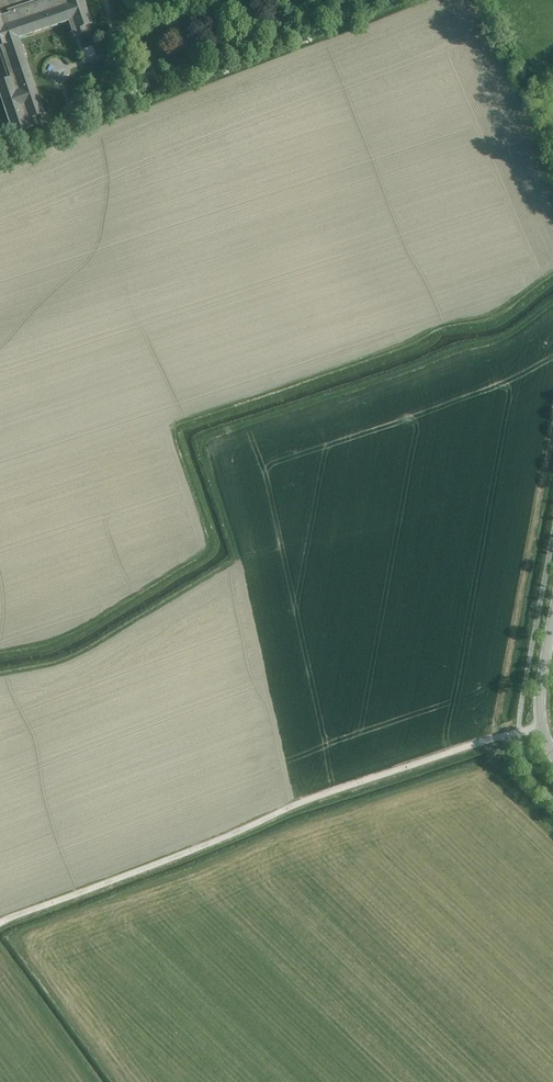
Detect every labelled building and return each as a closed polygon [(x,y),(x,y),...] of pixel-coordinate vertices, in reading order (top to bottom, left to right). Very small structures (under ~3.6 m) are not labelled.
[(13,133),(37,125),(34,117),(43,114),(24,56),(25,56),(22,47),(21,48),(18,38),(69,21),(74,36),(89,31),(87,25),(90,24),(82,0),(0,0),(0,94),(13,133)]
